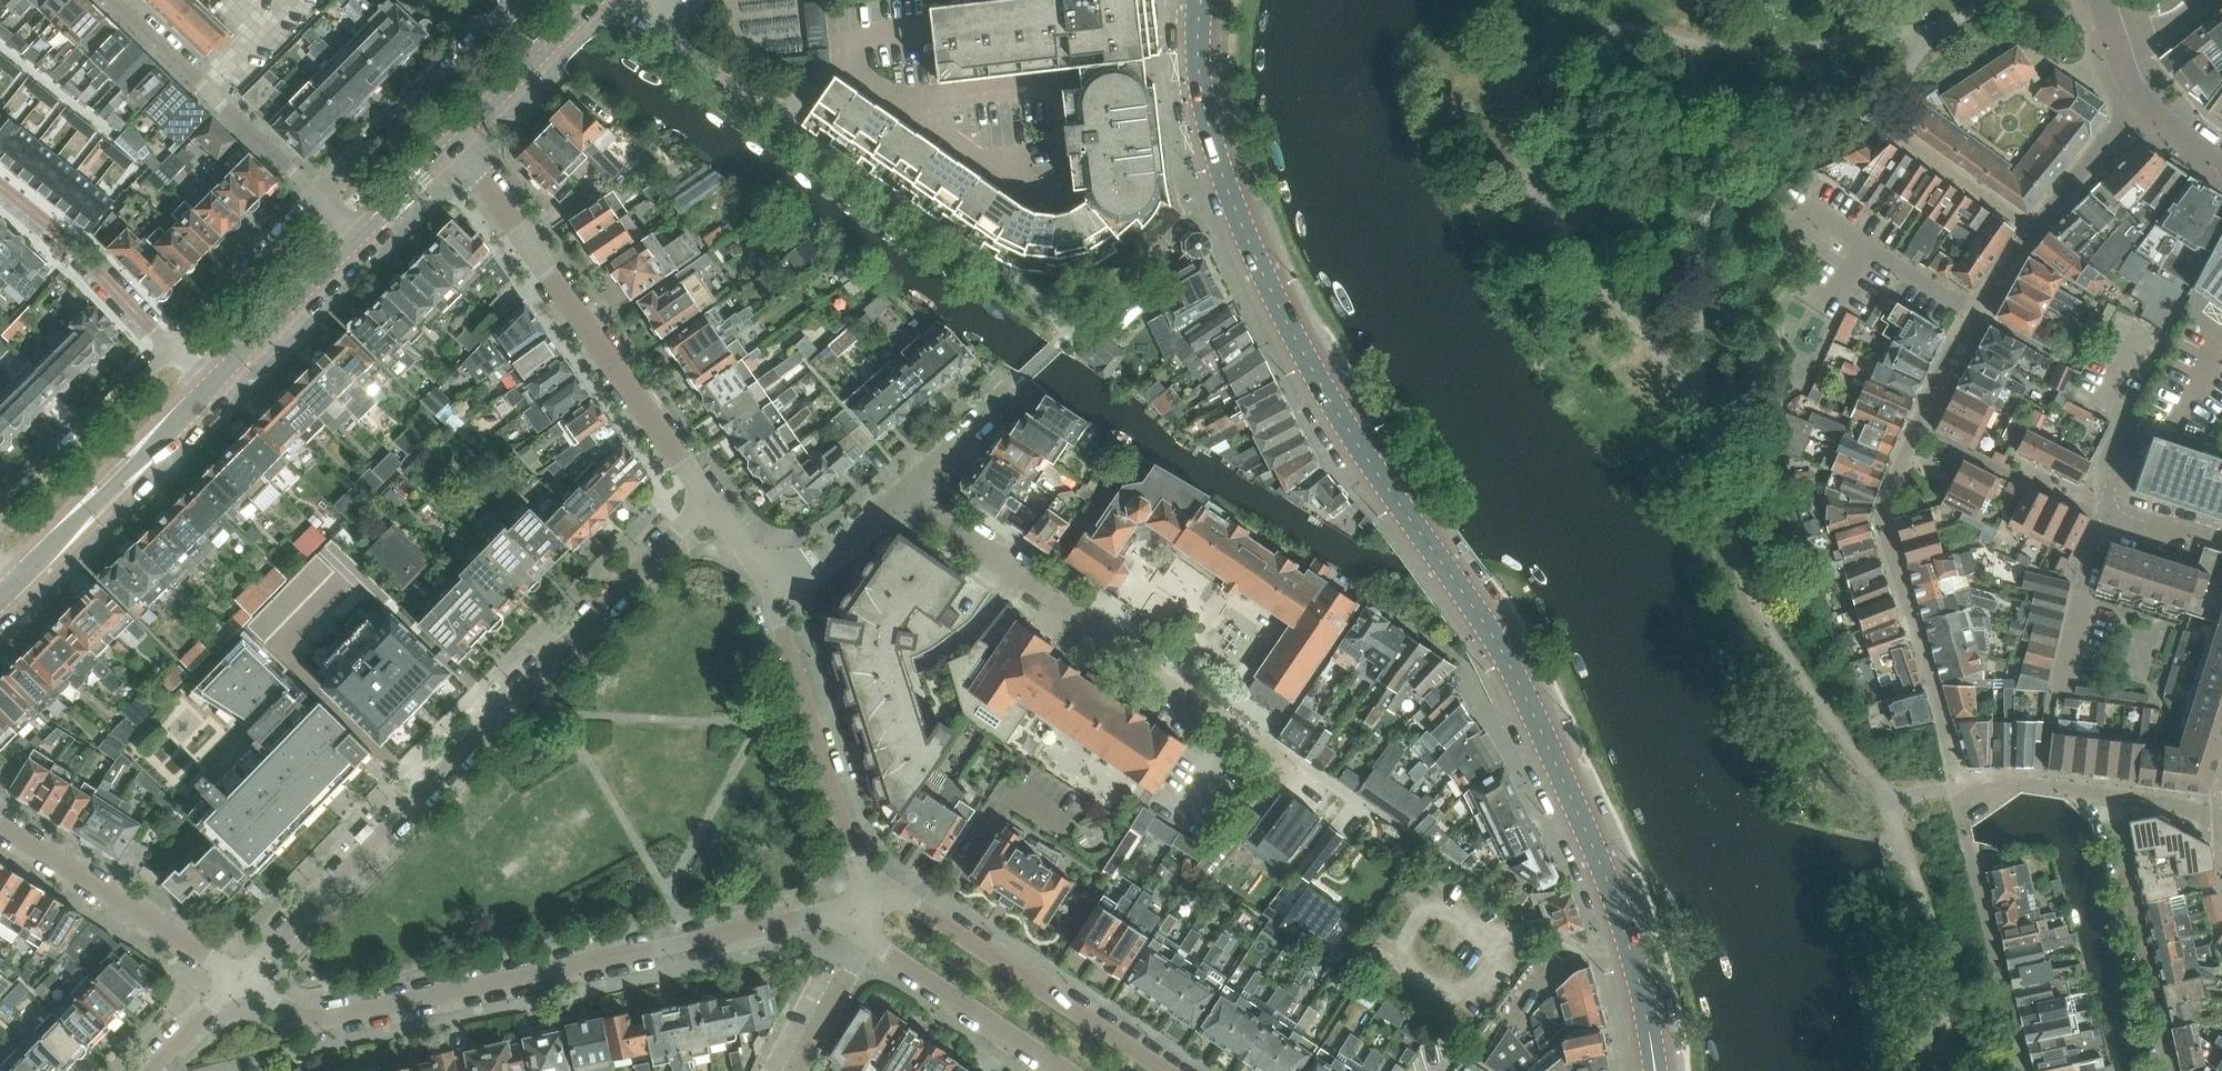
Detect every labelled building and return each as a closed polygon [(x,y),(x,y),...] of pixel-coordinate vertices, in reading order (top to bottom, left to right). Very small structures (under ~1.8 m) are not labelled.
[(13,13),(15,12),(26,0),(12,0),(6,6),(13,13)] [(50,0),(26,0),(15,12),(21,18),(33,5),(40,11),(50,0)] [(75,0),(50,0),(40,11),(46,17),(34,30),(40,36),(75,0)] [(94,5),(89,0),(75,0),(40,36),(47,42),(59,29),(66,35),(94,5)] [(146,1),(147,1),(169,21),(168,22),(178,31),(179,30),(200,51),(200,52),(205,57),(216,46),(219,50),(234,34),(231,30),(230,30),(198,0),(145,0),(146,1)] [(431,30),(432,29),(432,28),(432,26),(432,25),(432,24),(431,23),(430,22),(430,21),(429,20),(427,20),(425,20),(424,20),(423,21),(422,22),(417,26),(399,8),(390,3),(389,4),(374,4),(373,5),(367,0),(351,0),(353,2),(406,55),(412,49),(414,51),(428,37),(426,35),(431,30)] [(1144,60),(1144,59),(1151,58),(1145,0),(1002,0),(930,8),(939,84),(1079,68),(1144,60)] [(406,55),(353,2),(350,6),(353,10),(349,13),(365,28),(352,42),(388,78),(402,64),(399,62),(406,55)] [(94,5),(66,35),(72,41),(60,54),(66,60),(107,17),(94,5)] [(2164,60),(2192,93),(2221,116),(2221,13),(2164,60)] [(85,53),(91,60),(120,29),(107,17),(66,60),(73,66),(85,53)] [(8,43),(15,35),(6,28),(0,34),(0,37),(8,43)] [(85,79),(92,85),(133,42),(120,29),(91,60),(98,66),(85,79)] [(30,46),(18,34),(16,36),(15,35),(8,43),(22,54),(30,46)] [(317,39),(313,43),(366,95),(372,89),(375,91),(388,78),(352,42),(339,54),(324,39),(320,43),(317,39)] [(111,78),(117,84),(145,54),(133,42),(92,85),(98,91),(111,78)] [(366,96),(366,95),(313,43),(310,46),(313,50),(310,53),(325,69),(312,82),(348,118),(362,104),(359,102),(366,96)] [(1937,90),(1929,96),(1934,103),(1941,98),(1960,126),(1996,103),(2032,79),(2035,84),(2042,79),(2038,76),(2018,46),(1941,96),(1937,90)] [(809,51),(813,81),(831,79),(828,49),(809,51)] [(4,70),(10,62),(0,54),(0,67),(4,70)] [(111,103),(117,109),(158,66),(145,54),(117,84),(123,90),(111,103)] [(1165,179),(1164,172),(1154,83),(1153,83),(1153,86),(1147,86),(1144,60),(1079,68),(1082,88),(1062,90),(1067,125),(1064,126),(1068,155),(1070,155),(1074,190),(1084,189),(1086,202),(1122,241),(1118,236),(1136,219),(1142,226),(1141,227),(1142,228),(1145,225),(1150,220),(1154,214),(1158,208),(1161,202),(1170,205),(1171,205),(1170,200),(1168,193),(1167,186),(1165,179)] [(10,62),(4,70),(15,79),(21,71),(10,62)] [(158,66),(117,109),(124,115),(136,102),(143,109),(171,78),(158,66)] [(2010,174),(1914,105),(1900,125),(2027,213),(2106,117),(2104,103),(2055,70),(2046,83),(2036,98),(2060,115),(2033,146),(2010,174)] [(273,83),(265,75),(245,96),(254,105),(274,85),(273,83)] [(827,134),(858,90),(857,90),(856,91),(835,76),(835,77),(835,78),(802,126),(817,136),(821,130),(827,134)] [(277,79),(273,83),(292,103),(326,136),(332,129),(335,131),(348,118),(312,82),(299,94),(284,79),(280,83),(277,79)] [(84,93),(71,81),(65,88),(79,98),(84,93)] [(145,112),(163,129),(193,98),(186,92),(174,81),(145,112)] [(36,83),(30,91),(41,100),(48,92),(36,83)] [(858,90),(827,134),(833,138),(829,144),(843,155),(878,105),(858,90)] [(48,92),(41,100),(53,109),(59,101),(48,92)] [(193,98),(163,129),(181,146),(210,115),(199,104),(193,98)] [(326,136),(292,103),(272,123),(308,158),(322,144),(320,142),(326,136)] [(552,121),(555,124),(587,157),(604,173),(611,166),(600,155),(618,138),(608,128),(605,129),(591,116),(585,116),(574,104),(569,104),(552,121)] [(868,162),(899,119),(898,118),(897,119),(878,106),(879,105),(878,105),(843,155),(858,164),(862,158),(868,162)] [(20,126),(1,111),(0,113),(0,152),(20,126)] [(115,112),(106,120),(121,131),(127,124),(115,112)] [(74,113),(68,121),(79,130),(85,122),(74,113)] [(196,138),(219,160),(237,141),(214,119),(196,138)] [(870,173),(884,183),(919,133),(899,119),(868,162),(874,166),(870,173)] [(85,122),(79,130),(90,139),(96,131),(85,122)] [(536,144),(569,175),(587,157),(555,124),(554,125),(549,125),(543,130),(544,136),(536,144)] [(0,152),(0,160),(15,172),(39,141),(20,126),(0,152)] [(147,142),(130,126),(121,136),(138,152),(147,142)] [(919,133),(884,183),(899,193),(903,186),(909,191),(939,147),(938,147),(919,134),(920,134),(919,133)] [(1866,196),(1897,150),(1882,140),(1873,151),(1867,147),(1843,158),(1870,175),(1856,196),(1862,201),(1866,196)] [(39,141),(15,172),(34,187),(58,156),(39,141)] [(111,144),(104,152),(116,160),(122,153),(111,144)] [(569,175),(536,144),(529,150),(524,150),(520,153),(520,159),(520,160),(531,171),(529,173),(534,177),(531,180),(531,183),(539,191),(542,191),(554,179),(560,184),(569,175)] [(244,147),(225,166),(261,200),(268,193),(274,193),(279,188),(279,181),(280,181),(244,147)] [(911,201),(925,211),(960,161),(939,147),(909,191),(915,195),(911,201)] [(2128,210),(2165,162),(2145,148),(2138,148),(2088,194),(2103,206),(2112,196),(2128,210)] [(1913,161),(1897,150),(1866,196),(1862,201),(1862,202),(1869,207),(1877,195),(1883,185),(1892,191),(1913,161)] [(150,167),(153,170),(161,163),(150,152),(143,159),(142,159),(150,167)] [(122,153),(116,160),(127,169),(133,162),(122,153)] [(58,156),(34,187),(52,202),(76,171),(58,156)] [(960,161),(925,211),(940,221),(944,215),(950,219),(980,176),(979,175),(979,176),(960,163),(961,162),(960,161)] [(1928,171),(1913,161),(1892,191),(1899,196),(1892,206),(1885,218),(1892,223),(1897,215),(1928,171)] [(2185,176),(2166,163),(2128,210),(2129,211),(2115,229),(2117,230),(2128,239),(2127,239),(2134,244),(2153,220),(2185,176)] [(225,166),(207,185),(242,218),(249,211),(255,212),(261,206),(260,200),(261,200),(225,166)] [(76,171),(52,202),(71,216),(95,186),(76,171)] [(1928,171),(1892,223),(1899,228),(1914,206),(1922,212),(1943,181),(1928,171)] [(161,188),(166,183),(154,172),(146,180),(153,186),(156,183),(161,188)] [(980,176),(950,219),(956,223),(952,230),(966,240),(1001,190),(980,176)] [(2207,189),(2189,179),(2183,186),(2154,227),(2150,224),(2136,242),(2133,247),(2160,266),(2207,189)] [(1943,181),(1922,212),(1929,217),(1924,224),(1932,229),(1957,191),(1943,181)] [(207,185),(188,203),(223,237),(230,230),(236,231),(242,225),(242,219),(242,218),(207,185)] [(95,186),(71,216),(91,232),(115,202),(95,186)] [(580,186),(560,202),(569,216),(594,200),(580,186)] [(2207,189),(2160,266),(2184,283),(2197,256),(2206,260),(2221,230),(2221,199),(2207,189)] [(1002,190),(1001,190),(966,240),(980,250),(985,243),(991,248),(1021,204),(1020,204),(1001,191),(1002,190)] [(586,241),(587,241),(628,213),(613,191),(571,219),(578,229),(577,233),(582,240),(586,241)] [(1991,214),(1957,191),(1932,229),(1938,234),(1943,227),(1950,231),(1959,218),(1980,233),(1991,215),(1991,214)] [(2103,206),(2088,194),(2071,210),(2096,233),(2114,216),(2103,206)] [(168,220),(204,256),(212,248),(214,248),(216,248),(218,247),(219,246),(220,245),(221,243),(221,239),(223,237),(188,203),(186,202),(168,220)] [(1071,209),(1094,266),(1118,251),(1113,244),(1120,241),(1121,242),(1122,241),(1086,202),(1072,210),(1072,209),(1071,209)] [(995,258),(1020,270),(1037,212),(1021,204),(991,248),(998,251),(995,258)] [(1071,209),(1054,213),(1057,266),(1065,264),(1066,272),(1094,266),(1071,209)] [(2096,233),(2071,210),(2048,232),(2089,263),(2090,262),(2103,245),(2105,241),(2096,233)] [(116,231),(123,221),(117,215),(113,211),(105,221),(116,231)] [(1037,212),(1020,270),(1048,273),(1049,265),(1057,266),(1054,213),(1053,214),(1038,212),(1037,212)] [(628,213),(587,241),(592,250),(591,254),(596,262),(601,262),(602,264),(643,235),(628,213)] [(1980,233),(2001,249),(2013,231),(1991,215),(1980,233)] [(16,235),(8,227),(8,223),(3,219),(0,219),(0,253),(16,235)] [(204,256),(168,220),(149,239),(161,251),(185,275),(187,273),(189,273),(191,273),(193,272),(194,271),(196,269),(196,267),(196,264),(204,256)] [(453,221),(440,234),(480,274),(500,295),(513,307),(523,297),(511,281),(504,284),(486,266),(495,258),(478,235),(473,241),(453,221)] [(109,247),(140,280),(154,267),(149,262),(150,261),(146,257),(150,253),(141,243),(144,240),(131,227),(109,247)] [(2128,239),(2117,230),(2110,238),(2121,247),(2127,239),(2128,239)] [(2206,260),(2191,288),(2221,311),(2221,230),(2206,260)] [(2106,278),(2048,232),(2032,251),(2063,276),(2094,294),(2106,278)] [(653,234),(607,265),(609,267),(608,272),(612,278),(617,279),(617,278),(632,300),(667,276),(666,276),(701,253),(687,233),(664,249),(653,234)] [(1158,318),(1165,334),(1223,301),(1203,257),(1211,249),(1210,240),(1203,233),(1193,234),(1187,241),(1186,252),(1187,254),(1176,265),(1179,272),(1164,280),(1171,297),(1162,303),(1166,314),(1158,318)] [(1980,233),(1966,252),(1987,268),(2001,249),(1980,233)] [(480,274),(440,234),(430,244),(431,250),(425,256),(461,293),(480,274)] [(16,235),(0,253),(0,274),(0,291),(8,281),(35,252),(27,244),(27,240),(22,236),(18,236),(16,235)] [(2121,247),(2110,238),(2103,246),(2115,255),(2118,251),(2121,247)] [(797,248),(814,270),(825,262),(808,239),(797,248)] [(2115,255),(2103,246),(2103,245),(2090,262),(2106,275),(2122,254),(2118,251),(2115,255)] [(161,251),(150,261),(149,262),(154,267),(140,280),(159,301),(165,301),(173,293),(173,288),(185,275),(161,251)] [(8,281),(28,299),(46,279),(45,278),(51,271),(45,266),(47,263),(35,252),(8,281)] [(1987,268),(1966,252),(1951,272),(1974,288),(1987,268)] [(412,269),(406,275),(442,312),(461,293),(425,256),(418,256),(412,263),(412,269)] [(2017,278),(2071,308),(2083,315),(2088,306),(2057,288),(2063,277),(2029,257),(2017,278)] [(1942,263),(1934,258),(1930,263),(1928,267),(1936,272),(1942,263)] [(62,273),(57,278),(69,289),(74,284),(62,273)] [(654,290),(639,301),(651,319),(653,322),(652,328),(657,335),(663,336),(664,338),(713,303),(693,274),(660,297),(654,290)] [(393,288),(387,294),(424,331),(442,312),(406,275),(399,275),(393,281),(393,288)] [(2071,308),(2017,278),(2006,298),(2041,318),(2047,307),(2066,317),(2071,308)] [(375,307),(369,312),(406,349),(424,331),(387,294),(381,294),(374,300),(375,307)] [(883,294),(864,310),(867,313),(873,320),(891,304),(883,294)] [(500,295),(491,305),(503,317),(513,307),(500,295)] [(1875,310),(1881,314),(1890,299),(1884,296),(1875,310)] [(2036,328),(2041,318),(2006,298),(1997,315),(1999,320),(2048,348),(2054,338),(2036,328)] [(51,305),(62,316),(67,310),(57,300),(51,305)] [(503,343),(514,359),(548,334),(526,302),(488,339),(496,349),(503,343)] [(1886,336),(1889,338),(1893,341),(1930,364),(1944,338),(1942,331),(1897,304),(1886,322),(1892,326),(1886,336)] [(88,307),(71,325),(103,357),(117,343),(111,337),(114,333),(114,324),(97,307),(88,307)] [(1237,325),(1226,307),(1218,312),(1175,345),(1178,349),(1174,353),(1182,361),(1189,370),(1201,360),(1199,358),(1217,348),(1213,341),(1237,325)] [(731,331),(714,308),(666,342),(667,343),(666,349),(671,356),(677,357),(683,365),(731,331)] [(1875,310),(1866,324),(1872,328),(1881,314),(1875,310)] [(351,324),(351,331),(399,378),(417,360),(406,349),(369,312),(363,318),(357,318),(351,324)] [(1847,313),(1835,337),(1846,342),(1857,318),(1847,313)] [(939,322),(921,337),(953,374),(959,368),(962,371),(976,359),(977,353),(972,347),(965,346),(951,329),(939,322)] [(1239,324),(1237,325),(1213,341),(1218,347),(1223,344),(1226,352),(1222,354),(1225,359),(1251,345),(1249,341),(1252,334),(1247,325),(1239,325),(1239,324)] [(51,344),(80,373),(85,373),(90,368),(89,363),(92,361),(93,363),(97,363),(103,357),(71,325),(51,344)] [(1979,346),(2015,366),(2020,356),(2039,366),(2044,356),(1994,329),(1989,330),(1979,346)] [(748,355),(731,331),(683,365),(689,374),(688,380),(694,387),(699,388),(700,389),(742,359),(748,355)] [(347,333),(346,334),(341,334),(336,339),(336,345),(328,352),(364,387),(382,368),(347,333)] [(548,334),(514,359),(500,369),(505,377),(510,374),(519,386),(563,354),(548,334)] [(921,337),(902,353),(934,390),(943,383),(945,386),(954,378),(951,375),(953,374),(921,337)] [(1889,338),(1878,362),(1922,381),(1930,364),(1893,341),(1889,338)] [(1091,341),(1080,355),(1099,369),(1098,375),(1102,377),(1107,376),(1118,362),(1091,341)] [(1265,361),(1255,342),(1224,369),(1228,377),(1216,384),(1220,391),(1265,361)] [(51,344),(32,364),(60,392),(65,393),(70,388),(70,383),(80,373),(51,344)] [(2008,378),(2015,366),(1979,346),(1967,367),(2031,402),(2036,393),(2008,378)] [(328,352),(322,353),(317,358),(317,363),(310,370),(345,405),(364,387),(328,352)] [(936,393),(934,390),(902,353),(883,369),(915,406),(917,409),(936,393)] [(519,386),(505,395),(513,407),(526,397),(533,406),(577,375),(563,354),(519,386)] [(742,359),(700,389),(705,396),(704,402),(710,409),(715,410),(757,380),(742,359)] [(1275,380),(1265,361),(1220,391),(1223,397),(1236,391),(1240,399),(1275,380)] [(1843,370),(1855,375),(1858,368),(1846,362),(1843,370)] [(1922,381),(1878,362),(1870,380),(1914,398),(1922,381)] [(32,364),(12,383),(41,412),(41,411),(46,412),(51,407),(51,402),(60,392),(32,364)] [(1833,371),(1822,365),(1814,380),(1826,386),(1833,371)] [(1992,407),(1998,396),(2026,411),(2031,402),(1967,367),(1955,386),(1992,407)] [(864,385),(896,423),(898,422),(899,424),(908,417),(906,414),(915,406),(883,369),(864,385)] [(310,370),(309,371),(304,371),(299,376),(298,382),(291,389),(326,424),(345,405),(310,370)] [(577,375),(533,406),(524,413),(539,433),(591,395),(577,375)] [(728,431),(729,432),(772,401),(757,380),(715,410),(721,420),(720,425),(724,430),(728,431)] [(1285,400),(1275,381),(1236,402),(1242,412),(1233,417),(1233,416),(1216,425),(1221,433),(1285,400)] [(1866,381),(1857,400),(1859,401),(1872,406),(1905,420),(1913,401),(1866,381)] [(0,396),(0,410),(21,431),(22,431),(27,431),(32,426),(31,421),(41,412),(12,383),(0,396)] [(896,423),(864,385),(845,402),(877,440),(878,438),(882,439),(887,434),(887,430),(896,423)] [(1992,407),(1955,386),(1945,409),(1982,428),(1992,407)] [(1170,387),(1152,403),(1163,415),(1181,400),(1170,387)] [(291,389),(291,390),(285,390),(280,395),(280,400),(273,408),(308,443),(326,424),(291,389)] [(1038,411),(1034,418),(1068,441),(1074,445),(1089,423),(1048,395),(1047,396),(1041,398),(1041,397),(1037,404),(1038,410),(1037,411),(1038,411)] [(593,399),(561,421),(576,444),(609,420),(598,405),(598,406),(593,399)] [(1293,416),(1285,400),(1221,433),(1225,441),(1242,432),(1241,431),(1250,426),(1255,436),(1293,416)] [(745,454),(747,452),(786,422),(772,401),(729,432),(730,433),(732,431),(737,438),(735,440),(736,442),(735,446),(739,451),(743,452),(745,454)] [(1846,411),(1844,415),(1864,423),(1864,424),(1897,437),(1905,420),(1872,406),(1859,401),(1854,411),(1847,408),(1846,411)] [(2062,409),(2074,414),(2078,407),(2066,401),(2062,409)] [(2078,407),(2074,414),(2086,420),(2090,413),(2078,407)] [(262,419),(254,427),(289,462),(308,443),(273,408),(272,408),(267,408),(262,414),(262,419)] [(1945,409),(1935,430),(1973,449),(1982,428),(1945,409)] [(2,451),(2,450),(7,451),(12,446),(12,441),(21,431),(0,410),(0,449),(2,451)] [(420,443),(439,424),(426,411),(407,430),(420,443)] [(1812,412),(1808,422),(1841,437),(1842,437),(1889,455),(1897,437),(1864,424),(1861,432),(1812,412)] [(1012,434),(1011,435),(1051,461),(1053,463),(1068,441),(1034,418),(1027,413),(1022,421),(1021,420),(1021,421),(1015,422),(1011,428),(1012,434)] [(1787,414),(1787,413),(1787,429),(1796,433),(1802,419),(1787,414)] [(1293,416),(1255,436),(1253,437),(1258,447),(1252,450),(1251,449),(1240,455),(1244,463),(1302,433),(1293,416)] [(2008,424),(2020,430),(2024,423),(2012,417),(2008,424)] [(760,475),(761,475),(801,443),(786,422),(747,452),(752,460),(750,467),(755,474),(760,475)] [(594,462),(627,494),(639,482),(641,483),(648,476),(612,424),(603,431),(612,444),(609,447),(614,452),(600,467),(594,462)] [(242,439),(234,446),(270,482),(290,463),(289,462),(254,427),(253,428),(248,427),(242,434),(242,439)] [(816,464),(775,498),(775,499),(784,493),(787,497),(791,499),(794,499),(798,497),(802,494),(807,501),(810,501),(821,493),(821,490),(820,489),(823,486),(826,486),(829,485),(832,483),(834,480),(834,477),(837,474),(839,477),(855,463),(853,461),(873,443),(859,427),(816,464)] [(394,442),(408,455),(420,443),(407,430),(394,442)] [(2016,451),(2048,468),(2059,446),(2027,430),(2016,451)] [(992,453),(991,454),(1031,481),(1036,484),(1051,461),(1011,435),(1010,433),(1005,440),(1002,438),(1001,439),(995,441),(990,447),(991,447),(992,453)] [(1311,450),(1302,433),(1244,463),(1248,472),(1259,466),(1258,465),(1266,461),(1271,470),(1311,450)] [(2152,436),(2133,491),(2175,505),(2221,521),(2221,459),(2152,436)] [(1835,450),(1835,452),(1883,475),(1889,455),(1842,437),(1839,444),(1836,450),(1835,450)] [(772,498),(775,498),(816,464),(801,443),(761,475),(766,483),(765,484),(764,486),(772,498)] [(225,456),(216,465),(252,501),(270,482),(234,446),(233,448),(231,446),(223,454),(225,456)] [(2059,446),(2048,468),(2079,484),(2090,462),(2059,446)] [(1320,467),(1311,450),(1271,470),(1257,477),(1267,483),(1277,478),(1282,486),(1277,490),(1287,495),(1293,491),(1291,489),(1316,469),(1320,467)] [(1995,451),(1991,459),(2003,465),(2007,457),(1995,451)] [(974,472),(975,473),(1016,500),(1023,488),(1025,490),(1031,481),(991,454),(989,452),(985,459),(984,458),(978,460),(974,466),(974,472)] [(1824,457),(1821,465),(1833,470),(1866,485),(1878,489),(1883,475),(1835,452),(1832,460),(1824,457)] [(403,463),(392,453),(374,472),(384,482),(403,463)] [(1963,460),(1952,481),(1990,500),(2000,479),(1963,460)] [(594,462),(576,480),(611,514),(623,502),(621,500),(627,494),(594,462)] [(205,476),(197,484),(233,520),(252,501),(216,465),(211,465),(204,471),(205,476)] [(1288,622),(1284,628),(1277,623),(1247,667),(1258,674),(1256,676),(1257,677),(1249,689),(1283,712),(1291,700),(1292,701),(1358,605),(1324,581),(1332,569),(1316,559),(1305,576),(1295,569),(1298,565),(1279,552),(1276,556),(1246,535),(1249,531),(1230,518),(1227,522),(1202,506),(1209,496),(1156,466),(1145,483),(1124,486),(1116,498),(1111,495),(1067,559),(1106,587),(1108,584),(1122,585),(1129,574),(1123,562),(1125,559),(1117,553),(1132,530),(1136,533),(1150,531),(1153,527),(1176,542),(1175,544),(1227,580),(1224,584),(1225,585),(1223,589),(1234,597),(1237,593),(1238,594),(1241,590),(1288,622)] [(355,483),(368,497),(384,482),(374,472),(370,468),(355,483)] [(1330,513),(1347,500),(1347,494),(1341,486),(1336,486),(1321,468),(1293,491),(1307,503),(1310,500),(1318,507),(1321,504),(1330,513)] [(1832,471),(1827,486),(1850,497),(1849,503),(1873,505),(1878,489),(1866,485),(1833,470),(1832,471)] [(1016,500),(975,473),(972,477),(966,477),(962,483),(964,489),(963,489),(971,494),(971,499),(1004,522),(1012,510),(1016,513),(1022,504),(1016,500)] [(576,480),(558,499),(593,533),(605,520),(603,518),(609,513),(610,515),(611,514),(576,480)] [(1962,512),(1974,518),(1979,521),(1990,500),(1952,481),(1942,502),(1962,512)] [(2004,490),(2016,496),(2020,489),(2008,483),(2004,490)] [(224,515),(195,486),(187,494),(182,493),(176,500),(176,505),(212,541),(224,529),(231,535),(237,529),(224,515)] [(1826,487),(1824,519),(1828,532),(1834,530),(1868,521),(1873,505),(1849,503),(1850,497),(1827,486),(1826,487)] [(2027,487),(2008,525),(2029,535),(2048,497),(2027,487)] [(362,498),(353,489),(336,506),(345,515),(348,518),(354,513),(365,501),(362,498)] [(531,509),(540,517),(571,548),(575,551),(587,539),(585,537),(591,531),(592,533),(593,533),(558,499),(549,490),(531,509)] [(1057,497),(1026,536),(1048,551),(1069,523),(1060,516),(1068,505),(1057,497)] [(2068,508),(2048,497),(2029,535),(2049,545),(2052,540),(2068,508)] [(212,541),(176,505),(169,512),(164,512),(157,518),(158,523),(157,524),(193,559),(199,565),(217,546),(212,541)] [(1894,519),(1901,541),(1936,531),(1929,508),(1894,519)] [(2089,518),(2068,508),(2052,540),(2073,551),(2089,518)] [(509,531),(548,569),(556,561),(557,562),(571,548),(540,517),(531,509),(509,531)] [(499,541),(488,553),(487,554),(484,551),(483,551),(527,594),(528,592),(535,591),(542,585),(542,578),(540,577),(548,569),(509,531),(490,512),(489,513),(480,521),(488,529),(490,531),(489,532),(492,534),(492,536),(495,539),(497,540),(498,540),(499,541)] [(1974,518),(1962,512),(1959,519),(1970,525),(1974,518)] [(1986,524),(1979,521),(1974,518),(1970,525),(1982,531),(1986,524)] [(1840,551),(1834,553),(1837,562),(1852,557),(1856,557),(1875,549),(1868,521),(1834,530),(1840,549),(1840,551)] [(139,542),(175,578),(176,579),(180,583),(199,565),(193,559),(157,524),(150,531),(145,531),(138,537),(139,542)] [(1986,524),(1982,531),(1994,537),(1997,530),(1986,524)] [(422,570),(431,561),(420,551),(393,525),(379,539),(410,569),(415,564),(422,570)] [(1936,531),(1901,541),(1907,564),(1942,553),(1936,531)] [(1994,537),(1982,531),(1978,538),(1990,544),(1994,537)] [(894,820),(897,822),(926,778),(924,777),(939,756),(939,755),(953,734),(941,725),(931,740),(900,645),(901,644),(914,646),(916,635),(902,633),(903,631),(920,606),(937,617),(936,619),(951,629),(960,615),(946,605),(963,581),(899,536),(898,538),(899,539),(884,561),(876,555),(866,569),(863,569),(860,571),(858,574),(857,577),(858,580),(854,586),(851,586),(848,588),(846,590),(846,594),(847,597),(837,611),(844,616),(841,621),(832,620),(830,636),(838,637),(840,643),(831,646),(837,662),(835,665),(835,668),(836,671),(838,674),(841,675),(843,681),(841,684),(841,687),(842,690),(844,693),(847,694),(857,725),(855,727),(855,731),(856,734),(858,736),(861,738),(863,744),(861,746),(861,750),(862,753),(864,756),(867,757),(877,787),(875,790),(875,793),(876,797),(878,799),(881,800),(882,805),(891,802),(900,809),(892,821),(892,822),(894,820)] [(330,553),(338,544),(332,538),(324,547),(330,553)] [(390,581),(401,591),(411,581),(405,575),(410,569),(379,539),(364,555),(377,568),(390,581)] [(120,556),(120,561),(157,598),(176,579),(175,578),(139,542),(132,549),(126,550),(120,556)] [(338,544),(330,553),(336,559),(344,550),(338,544)] [(2136,783),(2198,791),(2207,792),(2210,784),(2209,784),(2221,744),(2221,552),(2204,546),(2194,576),(2193,575),(2191,579),(2107,553),(2097,585),(2218,623),(2178,748),(2143,744),(2142,744),(2138,779),(2137,779),(2136,783)] [(527,594),(483,551),(482,553),(476,547),(466,557),(475,566),(464,578),(504,617),(527,594)] [(1858,565),(1845,570),(1856,609),(1891,596),(1884,574),(1878,557),(1875,549),(1856,557),(1858,565)] [(344,550),(336,559),(342,565),(350,556),(344,550)] [(1942,553),(1907,564),(1915,590),(1965,575),(1977,571),(1971,551),(1960,554),(1942,553)] [(2016,563),(2028,568),(2031,561),(2019,555),(2016,563)] [(350,556),(342,565),(348,570),(356,562),(350,556)] [(2054,568),(2062,572),(2068,560),(2060,556),(2054,568)] [(102,574),(101,580),(138,617),(157,598),(120,561),(114,567),(108,568),(102,574)] [(356,562),(348,570),(354,576),(362,568),(356,562)] [(275,567),(257,586),(269,597),(285,580),(285,577),(275,567)] [(362,568),(354,576),(360,582),(368,574),(362,568)] [(2070,582),(2023,571),(2019,589),(2035,592),(2065,599),(2070,582)] [(368,574),(360,582),(366,588),(374,580),(368,574)] [(1967,575),(1965,575),(1915,590),(1919,604),(1967,589),(1966,584),(1966,577),(1967,575)] [(464,578),(450,592),(455,596),(446,605),(481,638),(489,630),(491,631),(497,630),(504,624),(504,617),(464,578)] [(374,580),(366,588),(372,594),(380,586),(374,580)] [(147,632),(99,583),(92,590),(86,590),(80,596),(80,601),(80,602),(116,638),(126,627),(139,640),(147,632)] [(380,586),(372,594),(384,606),(393,598),(380,586)] [(1919,604),(1925,623),(1964,611),(1973,609),(1987,613),(1990,603),(1970,598),(1968,589),(1967,589),(1919,604)] [(2062,612),(2065,600),(2035,592),(2031,605),(2062,612)] [(1856,609),(1854,610),(1861,633),(1899,618),(1898,616),(1891,596),(1856,609)] [(252,599),(243,608),(250,615),(259,606),(252,599)] [(62,620),(61,620),(97,656),(116,638),(80,602),(73,608),(68,608),(62,615),(62,620)] [(434,609),(420,624),(460,663),(473,648),(472,647),(481,638),(446,605),(438,613),(434,609)] [(2063,612),(2062,612),(2031,605),(2027,623),(2058,631),(2063,612)] [(1367,652),(1388,622),(1367,608),(1335,655),(1356,669),(1367,652)] [(362,723),(382,743),(404,720),(406,721),(412,714),(413,714),(423,704),(423,703),(430,696),(428,695),(451,672),(431,653),(431,652),(419,641),(393,616),(388,621),(377,610),(318,671),(329,682),(324,687),(350,712),(362,724),(362,723)] [(1967,620),(1964,611),(1925,623),(1930,639),(1969,628),(1983,628),(1986,634),(1991,633),(1987,620),(1967,620)] [(246,626),(236,615),(224,627),(235,638),(245,628),(246,626)] [(1899,618),(1861,633),(1870,659),(1907,645),(1908,645),(1906,640),(1899,620),(1899,618)] [(43,638),(43,639),(79,675),(97,656),(61,620),(55,627),(50,627),(43,633),(43,638)] [(1017,622),(991,660),(986,656),(984,655),(990,646),(980,638),(968,653),(948,662),(965,718),(990,734),(1005,744),(1031,707),(1125,771),(1124,772),(1154,792),(1186,745),(1156,725),(1154,727),(1143,720),(1145,717),(1127,705),(1125,707),(1118,702),(1122,696),(1112,688),(1118,679),(1105,671),(1099,680),(1089,673),(1084,680),(1077,675),(1079,672),(1061,659),(1059,662),(1050,656),(1054,649),(1052,648),(1053,646),(1017,622)] [(1385,670),(1409,636),(1388,622),(1367,652),(1378,660),(1369,674),(1377,681),(1385,670)] [(2058,631),(2027,623),(2023,640),(2030,642),(2054,648),(2058,631)] [(1969,628),(1930,639),(1936,661),(1976,649),(1973,640),(1987,639),(1986,634),(1983,628),(1969,628)] [(2179,644),(2186,646),(2190,632),(2183,630),(2179,644)] [(1381,704),(1389,709),(1409,680),(1433,652),(1409,636),(1385,670),(1398,679),(1381,704)] [(301,692),(245,638),(195,690),(298,757),(289,766),(271,749),(267,753),(260,746),(220,788),(227,795),(198,825),(210,837),(255,880),(328,805),(325,802),(363,763),(362,762),(371,752),(306,687),(301,692)] [(25,657),(24,658),(60,694),(79,675),(43,639),(36,645),(31,645),(25,652),(25,657)] [(2049,670),(2054,648),(2030,642),(2024,666),(2049,670)] [(2186,646),(2179,644),(2175,657),(2182,659),(2186,646)] [(1872,662),(1869,664),(1871,669),(1874,669),(1878,678),(1882,688),(1893,684),(1893,685),(1897,697),(1898,697),(1923,689),(1922,685),(1908,645),(1907,645),(1870,659),(1872,662)] [(1936,661),(1942,681),(1984,684),(1984,677),(1976,649),(1936,661)] [(1389,709),(1396,713),(1415,687),(1425,697),(1426,696),(1443,679),(1456,666),(1433,652),(1409,680),(1389,709)] [(60,694),(24,658),(19,658),(12,664),(13,669),(5,676),(41,712),(60,694)] [(2168,678),(2175,681),(2179,667),(2172,665),(2168,678)] [(173,692),(189,676),(180,666),(163,683),(173,692)] [(2049,670),(2024,666),(2018,690),(2044,691),(2044,689),(2049,670)] [(2175,681),(2168,678),(2164,692),(2171,694),(2175,681)] [(18,733),(37,714),(3,679),(0,682),(0,715),(18,733)] [(1448,684),(1443,679),(1426,696),(1432,701),(1423,710),(1436,722),(1460,698),(1462,697),(1449,683),(1448,684)] [(1975,687),(1943,685),(1952,718),(1959,738),(1967,764),(1972,767),(1992,767),(1992,711),(1988,711),(1988,716),(1977,716),(1975,687)] [(2074,694),(2093,696),(2094,688),(2075,686),(2074,694)] [(2094,688),(2093,696),(2111,698),(2112,690),(2100,689),(2096,689),(2094,688)] [(1897,697),(1886,701),(1892,718),(1896,728),(1910,724),(1910,725),(1925,721),(1931,720),(1933,719),(1925,695),(1923,689),(1898,697),(1897,697)] [(2111,698),(2129,700),(2130,693),(2112,690),(2111,698)] [(2129,700),(2147,702),(2148,695),(2144,694),(2130,693),(2129,700)] [(1464,702),(1460,698),(1436,722),(1423,736),(1439,751),(1445,745),(1448,748),(1474,722),(1468,715),(1468,713),(1469,709),(1464,702)] [(2023,698),(2013,698),(2014,712),(2012,767),(2033,767),(2034,741),(2040,741),(2042,721),(2022,721),(2023,698)] [(2079,700),(2065,699),(2064,706),(2078,708),(2079,700)] [(1276,739),(1296,753),(1297,753),(1313,731),(1317,725),(1308,719),(1314,710),(1302,702),(1291,717),(1276,739)] [(2096,716),(2104,717),(2105,703),(2098,702),(2096,716)] [(2143,708),(2141,721),(2149,722),(2150,708),(2143,708)] [(2012,767),(2014,712),(2004,711),(2004,723),(1996,723),(1996,711),(1992,711),(1992,767),(2012,767)] [(18,733),(0,715),(0,751),(18,733)] [(2104,717),(2096,716),(2094,730),(2102,731),(2104,717)] [(2141,721),(2139,735),(2147,736),(2149,722),(2141,721)] [(1480,731),(1474,722),(1448,748),(1450,751),(1459,764),(1493,745),(1484,729),(1480,731)] [(1297,753),(1304,758),(1312,763),(1333,733),(1322,726),(1317,734),(1313,731),(1297,753)] [(58,729),(45,740),(53,745),(65,732),(58,729)] [(2075,732),(2052,729),(2048,769),(2071,771),(2075,732)] [(2071,771),(2093,774),(2098,734),(2075,732),(2071,771)] [(2098,734),(2093,774),(2116,777),(2120,737),(2098,734)] [(2144,740),(2120,737),(2116,777),(2137,779),(2138,779),(2142,744),(2143,744),(2144,740)] [(1505,763),(1493,745),(1459,764),(1449,771),(1454,777),(1463,771),(1471,783),(1505,763)] [(57,763),(35,750),(9,791),(30,804),(57,763)] [(1355,759),(1340,779),(1355,790),(1370,770),(1355,759)] [(77,776),(57,763),(30,804),(51,818),(77,776)] [(95,842),(96,842),(117,810),(123,800),(108,791),(122,769),(114,764),(98,790),(74,828),(83,834),(84,839),(91,843),(95,842)] [(135,780),(145,786),(150,779),(142,770),(135,780)] [(1468,790),(1465,794),(1476,815),(1518,795),(1512,782),(1508,781),(1504,770),(1503,770),(1468,790)] [(1370,775),(1358,793),(1393,817),(1405,799),(1370,775)] [(72,831),(74,828),(98,790),(77,776),(51,818),(72,831)] [(893,828),(917,844),(957,784),(947,777),(940,787),(926,778),(897,822),(893,828)] [(967,790),(957,784),(918,845),(942,860),(975,810),(961,801),(967,790)] [(1290,802),(1280,794),(1255,825),(1266,833),(1259,842),(1285,862),(1299,845),(1304,849),(1322,826),(1317,822),(1319,818),(1314,814),(1313,814),(1293,798),(1290,802)] [(1476,815),(1487,838),(1530,820),(1518,795),(1476,815)] [(123,800),(117,810),(96,842),(105,848),(106,853),(113,857),(117,856),(119,857),(140,824),(125,815),(131,806),(123,800)] [(1209,851),(1200,862),(1195,869),(1211,882),(1246,837),(1261,817),(1248,807),(1209,851)] [(1156,817),(1155,816),(1142,808),(1131,827),(1130,828),(1132,829),(1143,836),(1146,832),(1156,817)] [(1428,816),(1414,830),(1422,837),(1436,823),(1438,821),(1432,815),(1430,813),(1428,816)] [(2174,876),(2191,873),(2213,869),(2209,845),(2155,816),(2128,821),(2139,882),(2174,876)] [(1171,847),(1172,844),(1179,832),(1156,817),(1146,832),(1171,847)] [(1530,820),(1487,838),(1492,847),(1499,843),(1507,858),(1526,850),(1542,844),(1543,844),(1530,820)] [(1450,838),(1436,823),(1422,837),(1439,849),(1450,838)] [(1329,826),(1295,871),(1309,883),(1326,861),(1344,837),(1329,826)] [(1023,913),(1044,926),(1073,883),(1052,869),(1051,871),(1040,863),(1046,854),(1035,847),(1029,856),(1018,849),(1019,847),(1017,846),(1022,837),(1007,827),(1001,836),(999,834),(970,878),(990,891),(994,886),(1005,894),(997,906),(1008,913),(1016,901),(1027,908),(1023,913)] [(1139,844),(1143,836),(1132,829),(1104,872),(1116,879),(1139,844)] [(1179,832),(1172,844),(1183,851),(1190,839),(1179,832)] [(255,881),(210,837),(202,845),(209,851),(198,863),(232,898),(244,887),(247,889),(255,881)] [(1526,850),(1530,858),(1512,867),(1534,885),(1544,880),(1546,884),(1554,880),(1557,875),(1542,844),(1526,850)] [(198,863),(190,856),(164,883),(167,885),(167,886),(180,899),(181,899),(184,902),(185,900),(190,906),(198,898),(210,910),(214,907),(218,910),(216,912),(218,913),(232,898),(198,863)] [(1467,857),(1461,863),(1469,869),(1474,864),(1467,857)] [(1986,872),(1994,905),(2014,900),(2018,913),(2035,908),(2032,894),(2034,894),(2026,863),(2013,866),(2013,865),(2007,867),(2003,864),(1995,866),(1992,870),(1986,872)] [(0,872),(0,918),(24,880),(4,866),(0,872)] [(145,868),(141,875),(154,883),(158,876),(145,868)] [(2213,869),(2191,873),(2193,889),(2216,885),(2213,869)] [(2139,882),(2144,903),(2178,895),(2174,876),(2139,882)] [(2063,891),(2059,878),(2050,881),(2054,894),(2063,891)] [(0,918),(0,921),(19,933),(45,893),(24,880),(0,918)] [(1104,895),(1072,945),(1073,945),(1074,950),(1082,955),(1087,955),(1097,961),(1129,911),(1130,912),(1140,897),(1144,890),(1134,884),(1127,896),(1124,894),(1117,904),(1104,895)] [(1511,898),(1521,905),(1529,894),(1518,887),(1511,898)] [(1145,890),(1140,897),(1130,912),(1129,911),(1097,961),(1106,967),(1108,972),(1115,977),(1120,976),(1121,977),(1161,916),(1148,907),(1155,896),(1145,890)] [(1311,935),(1321,942),(1344,910),(1343,909),(1341,911),(1313,891),(1292,921),(1286,916),(1279,926),(1305,943),(1311,935)] [(1544,919),(1568,935),(1584,929),(1570,892),(1563,894),(1563,891),(1529,894),(1533,906),(1537,904),(1544,919)] [(19,933),(40,947),(66,906),(45,893),(19,933)] [(2208,923),(2221,920),(2221,913),(2218,893),(2202,897),(2208,923)] [(2144,903),(2148,924),(2188,915),(2183,894),(2178,895),(2144,903)] [(2041,915),(2039,907),(2035,908),(2018,913),(2014,900),(1994,905),(2000,931),(2063,916),(2063,911),(2041,915)] [(63,951),(84,918),(66,906),(40,947),(36,952),(44,957),(53,944),(63,951)] [(1149,995),(1177,953),(1179,949),(1180,948),(1165,938),(1177,920),(1169,915),(1126,980),(1127,981),(1134,986),(1135,986),(1136,990),(1144,995),(1148,994),(1149,995)] [(2148,924),(2153,944),(2177,939),(2192,936),(2188,915),(2148,924)] [(2048,930),(2046,921),(2000,931),(2004,951),(2070,935),(2068,926),(2048,930)] [(1179,949),(1188,955),(1200,936),(1191,930),(1180,948),(1179,949)] [(2070,935),(2004,951),(2008,969),(2045,961),(2043,952),(2073,944),(2070,935)] [(2153,944),(2158,965),(2196,956),(2194,946),(2179,950),(2177,939),(2153,944)] [(1199,968),(1172,1010),(1172,1011),(1179,1016),(1180,1015),(1181,1016),(1182,1020),(1189,1025),(1193,1024),(1195,1025),(1222,983),(1209,975),(1224,952),(1214,945),(1199,968)] [(114,950),(90,975),(125,1008),(145,988),(148,991),(155,983),(155,980),(154,979),(157,975),(144,962),(141,965),(127,952),(122,957),(114,950)] [(1171,1009),(1172,1010),(1199,968),(1177,953),(1149,995),(1149,996),(1157,1001),(1157,1000),(1158,1001),(1159,1005),(1167,1010),(1170,1010),(1171,1009)] [(2158,965),(2162,985),(2201,976),(2199,969),(2185,972),(2183,967),(2198,964),(2196,956),(2158,965)] [(2008,969),(2013,988),(2056,978),(2057,983),(2066,980),(2078,978),(2076,965),(2047,971),(2045,961),(2008,969)] [(1534,1011),(1529,1017),(1534,1030),(1544,1024),(1547,1021),(1548,1022),(1551,1019),(1547,1015),(1560,1003),(1596,990),(1590,967),(1575,971),(1556,990),(1557,995),(1546,999),(1538,1007),(1547,1015),(1543,1019),(1534,1011)] [(1249,1001),(1264,977),(1256,972),(1241,995),(1226,986),(1197,1030),(1220,1045),(1249,1001)] [(0,973),(0,995),(1,996),(14,983),(0,973)] [(90,975),(73,992),(111,1029),(122,1017),(119,1014),(125,1008),(90,975)] [(2201,976),(2162,985),(2167,1007),(2212,997),(2212,996),(2205,997),(2203,988),(2217,985),(2216,980),(2210,977),(2209,978),(2205,975),(2201,976)] [(2056,978),(2013,988),(2017,1007),(2053,998),(2051,990),(2068,986),(2066,980),(2057,983),(2056,978)] [(732,998),(729,999),(736,1034),(759,1029),(760,1036),(758,1036),(754,1044),(757,1056),(773,1026),(774,1023),(772,1014),(778,1012),(775,997),(769,998),(766,984),(750,988),(751,994),(732,998)] [(1272,1016),(1287,992),(1278,986),(1263,1010),(1249,1001),(1220,1045),(1243,1060),(1272,1016)] [(1544,1024),(1534,1030),(1537,1037),(1563,1013),(1565,1019),(1601,1007),(1596,990),(1560,1003),(1547,1015),(1551,1019),(1548,1022),(1547,1021),(1544,1024)] [(73,992),(56,1010),(91,1043),(90,1044),(93,1047),(111,1029),(73,992)] [(1243,1060),(1259,1070),(1268,1070),(1294,1031),(1298,1024),(1284,1015),(1295,998),(1287,992),(1272,1016),(1243,1060)] [(2017,1007),(2022,1026),(2084,1011),(2079,992),(2017,1007)] [(701,1002),(699,1003),(708,1046),(735,1041),(736,1037),(736,1034),(729,999),(719,1001),(719,998),(716,999),(712,996),(705,997),(701,1002)] [(2167,1007),(2172,1027),(2194,1022),(2196,1021),(2193,1011),(2211,1006),(2212,997),(2167,1007)] [(684,1070),(696,1070),(696,1066),(693,1067),(691,1062),(695,1061),(695,1058),(710,1054),(708,1046),(699,1003),(698,1003),(693,1000),(685,1001),(681,1006),(671,1008),(683,1063),(682,1063),(684,1070)] [(643,1014),(644,1017),(651,1053),(654,1066),(670,1063),(671,1070),(684,1070),(682,1063),(683,1063),(671,1008),(662,1010),(657,1007),(648,1009),(644,1014),(643,1014)] [(1268,1070),(1301,1070),(1317,1046),(1303,1036),(1318,1013),(1309,1007),(1298,1024),(1268,1070)] [(1567,1024),(1540,1048),(1544,1055),(1566,1039),(1565,1036),(1599,1028),(1607,1027),(1601,1007),(1565,1019),(1567,1024)] [(862,1010),(844,1038),(844,1039),(833,1056),(836,1058),(828,1070),(876,1070),(902,1030),(900,1028),(903,1023),(889,1014),(885,1019),(882,1017),(879,1022),(862,1010)] [(55,1011),(36,1031),(70,1064),(76,1059),(82,1058),(88,1053),(87,1048),(89,1045),(55,1011)] [(2089,1019),(2087,1011),(2084,1011),(2022,1026),(2027,1044),(2074,1033),(2073,1025),(2077,1024),(2076,1022),(2089,1019)] [(628,1014),(603,1019),(612,1059),(612,1061),(651,1053),(644,1017),(630,1019),(628,1014)] [(612,1059),(603,1019),(566,1027),(567,1029),(561,1031),(567,1062),(574,1060),(575,1067),(594,1063),(595,1065),(607,1062),(607,1060),(612,1059)] [(2172,1027),(2182,1070),(2203,1066),(2196,1034),(2194,1022),(2172,1027)] [(526,1040),(533,1069),(527,1070),(569,1070),(561,1032),(557,1033),(556,1028),(528,1034),(529,1039),(526,1040)] [(928,1044),(920,1038),(918,1034),(910,1028),(905,1028),(904,1028),(902,1030),(876,1070),(910,1070),(928,1044)] [(1485,1064),(1496,1070),(1566,1070),(1568,1070),(1577,1063),(1587,1058),(1604,1054),(1599,1028),(1565,1036),(1566,1039),(1544,1055),(1539,1061),(1509,1028),(1485,1064)] [(36,1031),(29,1038),(18,1048),(42,1070),(64,1070),(70,1064),(36,1031)] [(2027,1044),(2032,1065),(2068,1055),(2066,1046),(2085,1041),(2082,1031),(2074,1033),(2027,1044)] [(1344,1063),(1359,1040),(1349,1033),(1333,1056),(1321,1048),(1306,1070),(1339,1070),(1344,1063)] [(2182,1070),(2221,1070),(2221,1054),(2214,1048),(2214,1047),(2212,1046),(2196,1034),(2203,1066),(2182,1070)] [(2214,1047),(2214,1048),(2221,1054),(2221,1037),(2218,1035),(2212,1046),(2214,1047)] [(456,1059),(459,1070),(527,1070),(522,1044),(509,1047),(508,1043),(506,1043),(505,1039),(486,1043),(487,1048),(473,1051),(474,1053),(468,1054),(468,1056),(456,1059)] [(957,1063),(942,1053),(940,1048),(935,1045),(929,1044),(928,1044),(910,1070),(952,1070),(957,1063)] [(1,1066),(6,1070),(42,1070),(18,1048),(1,1066)] [(1369,1056),(1377,1061),(1382,1054),(1374,1049),(1369,1056)] [(455,1050),(453,1050),(453,1051),(451,1051),(447,1050),(441,1052),(438,1054),(435,1055),(435,1054),(433,1055),(435,1062),(421,1065),(422,1070),(459,1070),(456,1059),(455,1050)] [(1568,1070),(1607,1070),(1604,1054),(1587,1058),(1577,1063),(1568,1070)] [(1344,1063),(1339,1070),(1371,1070),(1377,1061),(1369,1056),(1362,1067),(1348,1057),(1344,1063)] [(2032,1065),(2034,1070),(2085,1070),(2104,1066),(2102,1057),(2071,1064),(2069,1056),(2032,1065)] [(379,1066),(380,1070),(410,1070),(410,1068),(399,1070),(398,1065),(394,1062),(379,1066)] [(952,1070),(970,1070),(957,1063),(952,1070)]
